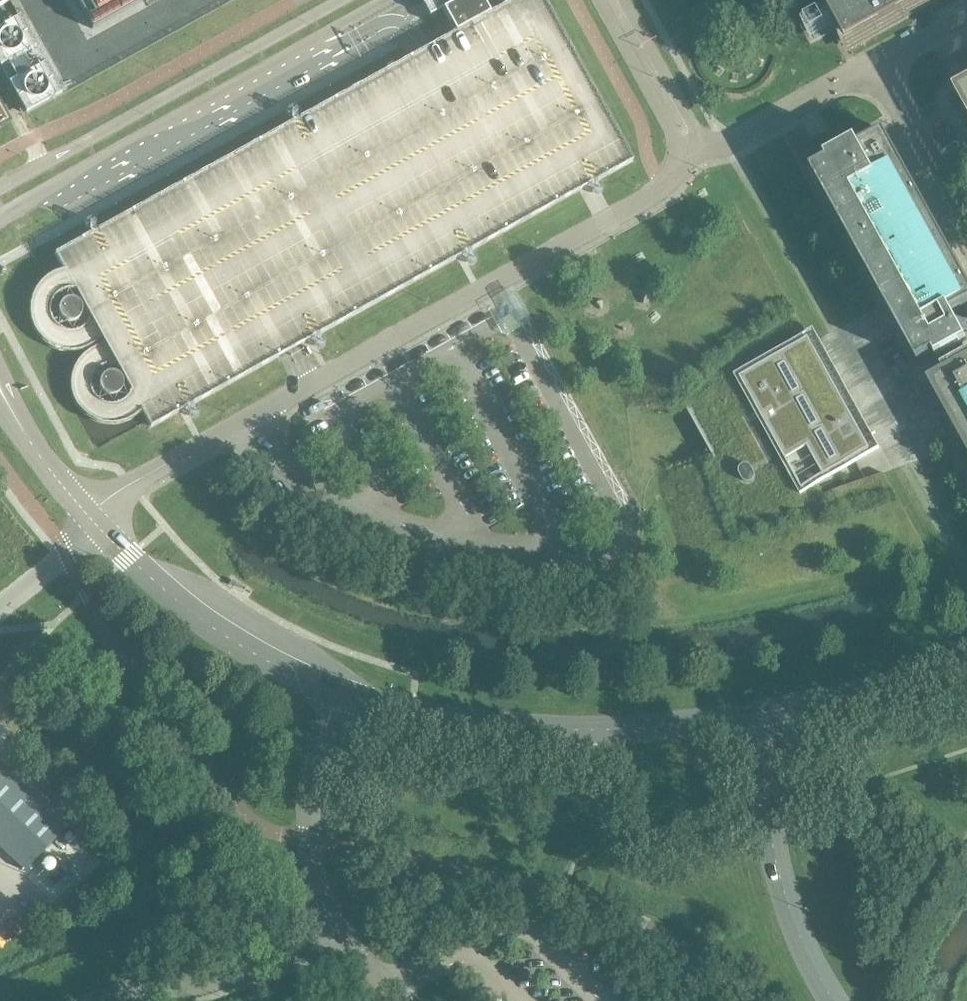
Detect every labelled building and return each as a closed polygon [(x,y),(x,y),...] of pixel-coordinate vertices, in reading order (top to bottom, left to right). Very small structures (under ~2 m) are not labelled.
[(481,0),(460,0),(455,3),(451,5),(442,9),(455,33),(418,53),(401,63),(56,254),(64,269),(99,333),(104,341),(141,408),(151,426),(292,347),(587,184),(631,160),(543,0),(514,0),(489,14),(481,0)] [(92,28),(142,0),(76,0),(92,28)] [(838,23),(850,44),(930,0),(825,0),(838,23)] [(18,15),(0,25),(0,67),(26,113),(62,93),(18,15)] [(957,89),(966,107),(966,83),(957,89)] [(12,121),(0,100),(0,128),(12,121)] [(966,341),(966,339),(964,333),(966,332),(966,318),(958,323),(951,311),(966,302),(966,279),(885,130),(859,144),(857,140),(826,157),(828,161),(813,170),(919,362),(935,353),(937,357),(966,341)] [(95,337),(99,333),(64,269),(59,270),(52,272),(45,276),(40,282),(36,288),(34,295),(32,303),(33,310),(34,319),(38,326),(43,331),(48,337),(54,342),(60,344),(66,345),(72,345),(78,345),(84,343),(90,340),(95,337)] [(809,337),(736,377),(686,405),(748,518),(799,490),(817,480),(855,458),(871,449),(864,437),(818,353),(812,342),(809,337)] [(141,408),(104,341),(95,343),(90,346),(85,350),(80,356),(77,360),(75,366),(73,373),(73,381),(74,390),(77,398),(81,405),(88,410),(94,415),(102,418),(109,419),(114,420),(123,419),(130,416),(135,413),(141,408)] [(942,367),(945,371),(929,380),(966,449),(966,353),(942,367)] [(9,733),(4,728),(0,724),(0,743),(9,733)] [(25,871),(67,828),(0,764),(0,847),(25,871)] [(69,883),(49,894),(54,903),(74,892),(69,883)]
